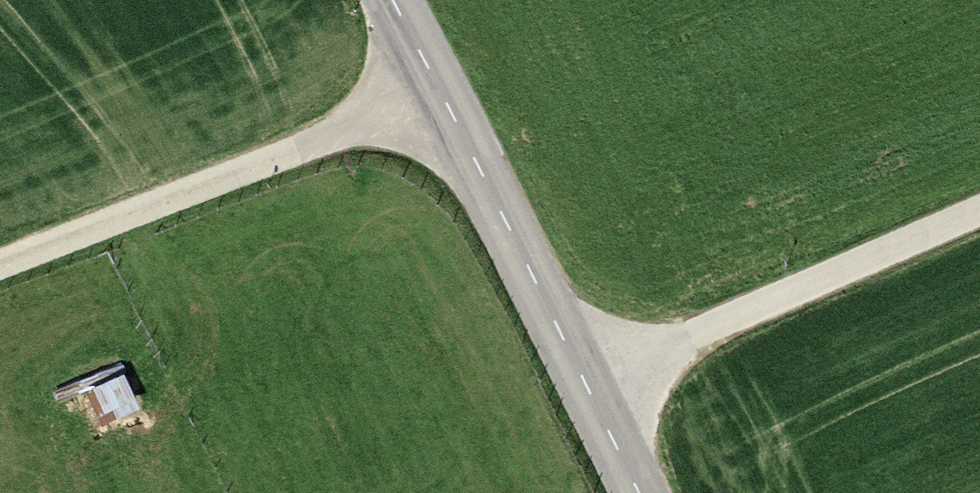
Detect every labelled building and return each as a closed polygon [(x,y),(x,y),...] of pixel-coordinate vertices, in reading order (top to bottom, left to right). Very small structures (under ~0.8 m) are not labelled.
[(107,375),(59,402),(88,452),(135,426),(107,375)]
